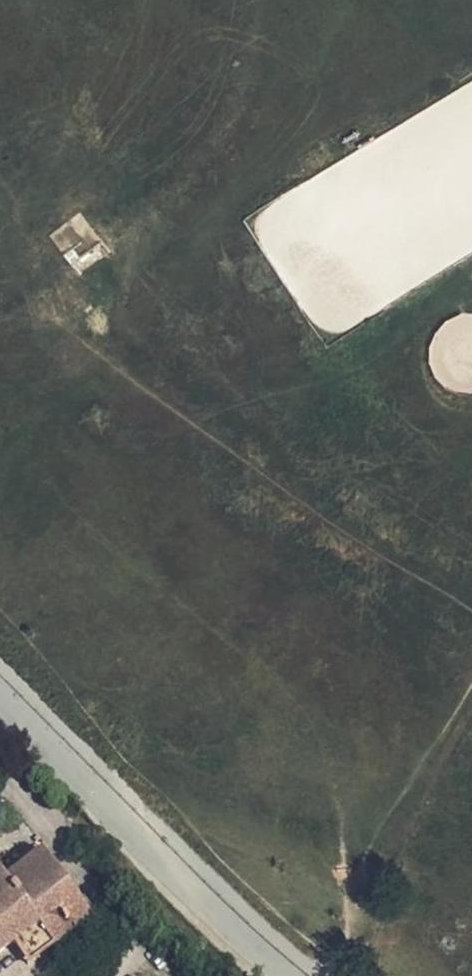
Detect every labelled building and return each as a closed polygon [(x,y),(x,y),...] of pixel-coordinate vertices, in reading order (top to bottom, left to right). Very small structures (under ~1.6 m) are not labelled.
[(52,231),(73,262),(104,241),(83,210),(52,231)] [(81,887),(77,892),(34,838),(0,864),(0,945),(13,935),(36,917),(53,938),(91,908),(81,887)] [(30,955),(53,938),(36,917),(13,935),(30,955)]
